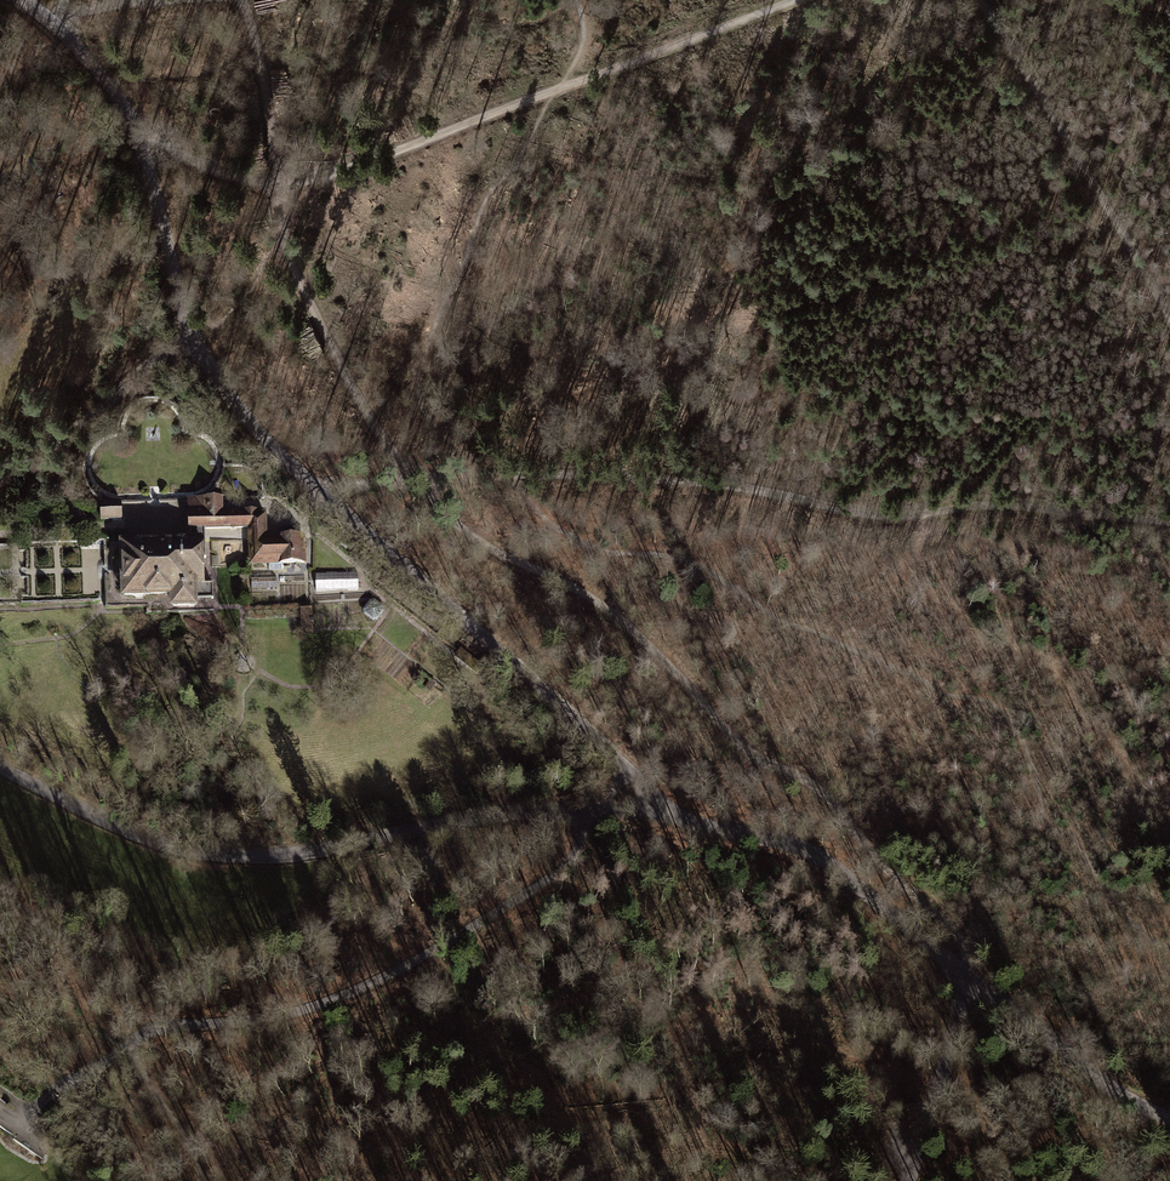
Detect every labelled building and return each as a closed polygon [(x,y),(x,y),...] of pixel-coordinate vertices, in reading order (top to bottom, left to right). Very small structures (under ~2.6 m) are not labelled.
[(226,500),(189,500),(189,533),(260,533),(260,513),(226,513),(226,500)] [(126,504),(104,505),(105,523),(126,522),(126,504)] [(263,568),(306,568),(305,540),(262,540),(263,568)] [(218,546),(124,547),(125,606),(173,605),(173,616),(213,615),(213,604),(220,604),(220,585),(213,585),(212,563),(219,563),(218,546)] [(319,574),(320,592),(360,592),(359,573),(319,574)] [(389,611),(376,600),(365,612),(378,624),(389,611)] [(314,610),(303,610),(303,629),(315,629),(314,610)] [(860,1032),(856,1042),(870,1049),(875,1039),(860,1032)]
